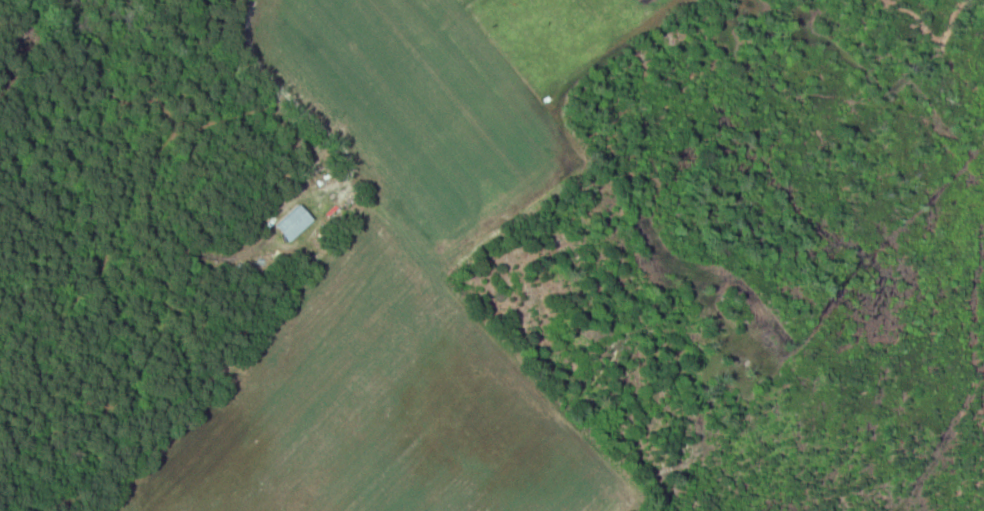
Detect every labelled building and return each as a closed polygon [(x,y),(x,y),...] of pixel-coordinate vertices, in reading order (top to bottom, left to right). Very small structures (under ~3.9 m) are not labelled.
[(314,220),(299,205),(276,227),(290,243),(314,220)]
